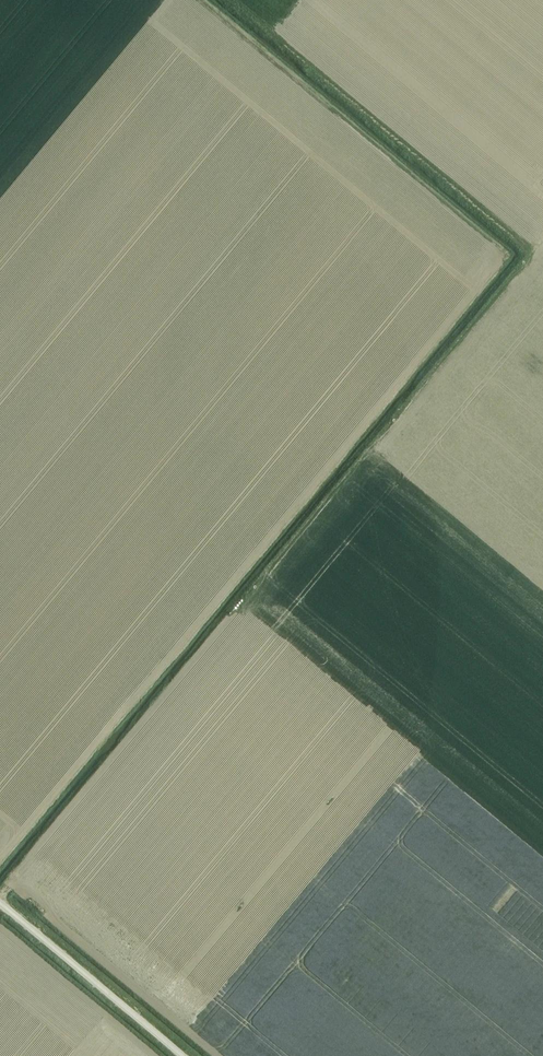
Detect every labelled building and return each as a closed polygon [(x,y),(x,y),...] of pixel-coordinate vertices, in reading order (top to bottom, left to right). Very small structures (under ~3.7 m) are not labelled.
[(496,787),(503,792),(516,771),(509,767),(496,787)]
